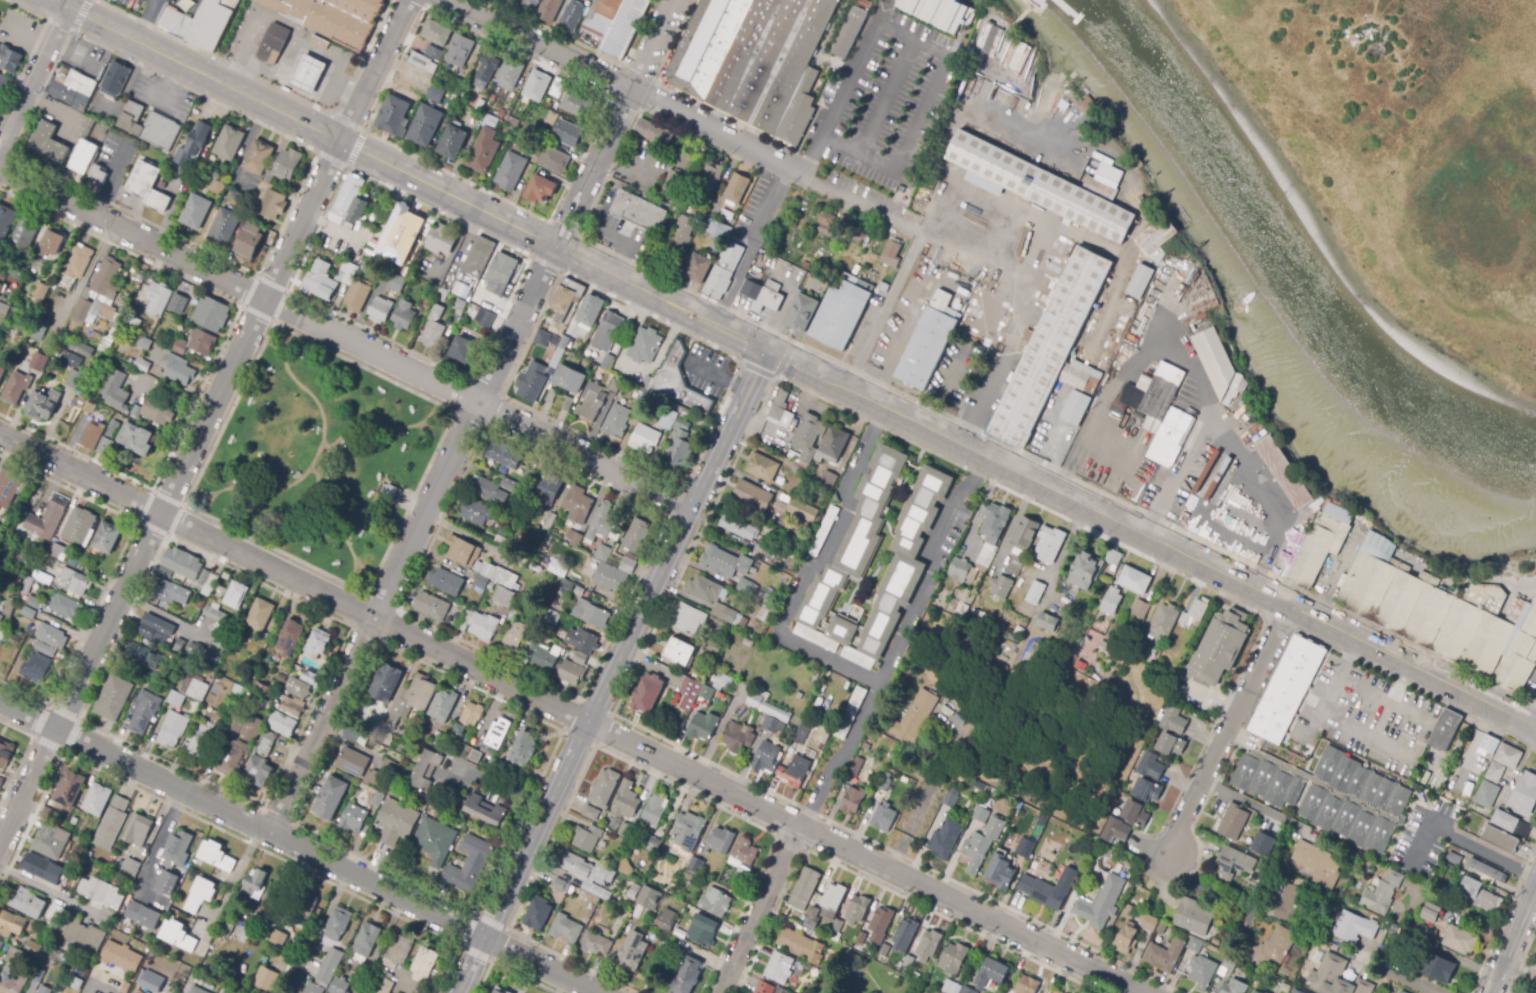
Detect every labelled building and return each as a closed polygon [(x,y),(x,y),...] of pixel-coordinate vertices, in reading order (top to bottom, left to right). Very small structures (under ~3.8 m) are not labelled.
[(194,18),(203,0),(239,0),(213,53),(184,39),(194,18)] [(274,8),(278,0),(377,0),(355,47),(274,8)] [(532,9),(512,0),(536,0),(532,9)] [(532,9),(536,0),(563,0),(552,23),(530,13),(532,9)] [(552,23),(563,0),(577,0),(583,3),(569,31),(552,23)] [(599,38),(594,47),(618,59),(646,0),(588,0),(575,26),(599,38)] [(662,82),(701,0),(842,0),(812,65),(822,71),(811,95),(819,99),(801,148),(662,82)] [(901,7),(904,0),(966,0),(951,31),(901,7)] [(163,3),(194,18),(184,39),(153,23),(163,3)] [(849,60),(831,51),(855,4),(872,12),(849,60)] [(269,19),(287,28),(270,64),(251,55),(269,19)] [(445,48),(421,36),(429,19),(453,30),(445,48)] [(983,50),(978,48),(987,24),(992,26),(983,50)] [(994,55),(989,53),(999,29),(1004,31),(994,55)] [(1001,57),(996,56),(1006,32),(1010,34),(1001,57)] [(463,69),(443,60),(456,33),(475,42),(463,69)] [(327,52),(310,44),(315,35),(331,43),(327,52)] [(1017,68),(1010,65),(1022,39),(1029,42),(1017,68)] [(15,74),(0,67),(0,65),(0,46),(1,47),(3,44),(11,48),(10,49),(24,56),(15,74)] [(440,62),(423,55),(428,44),(445,52),(440,62)] [(302,49),(327,62),(311,95),(286,83),(302,49)] [(434,75),(408,62),(413,51),(432,61),(432,63),(438,66),(434,75)] [(489,84),(475,77),(482,64),(479,62),(483,53),(487,55),(489,52),(496,56),(495,59),(501,62),(497,71),(495,70),(489,84)] [(511,92),(498,86),(500,83),(496,81),(507,56),(526,65),(514,90),(512,89),(511,92)] [(133,69),(120,96),(101,87),(114,59),(133,69)] [(64,64),(99,82),(83,113),(48,95),(64,64)] [(424,97),(394,82),(402,66),(432,80),(424,97)] [(1024,79),(1020,77),(1026,66),(1030,68),(1024,79)] [(540,103),(522,94),(534,69),(552,77),(540,103)] [(2,98),(0,97),(0,74),(10,79),(5,89),(6,90),(2,98)] [(460,94),(451,90),(454,84),(452,83),(454,77),(465,83),(460,94)] [(559,99),(549,94),(558,77),(568,82),(559,99)] [(439,105),(425,98),(432,85),(446,92),(439,105)] [(586,120),(560,108),(568,90),(594,101),(586,120)] [(422,103),(445,114),(428,148),(405,137),(404,139),(374,125),(389,91),(412,102),(405,117),(414,121),(422,103)] [(130,98),(117,125),(170,151),(183,125),(152,110),(145,126),(138,122),(147,106),(130,98)] [(502,119),(496,116),(500,108),(506,111),(502,119)] [(1124,130),(1113,115),(1122,108),(1133,123),(1124,130)] [(544,121),(552,126),(558,115),(550,111),(544,121)] [(486,176),(465,166),(484,127),(482,126),(488,114),(499,120),(494,130),(498,132),(494,140),(501,144),(486,176)] [(520,130),(505,122),(509,115),(524,123),(520,130)] [(575,149),(550,137),(559,118),(585,130),(575,149)] [(635,134),(642,118),(673,132),(666,148),(635,134)] [(175,159),(190,128),(195,131),(200,119),(216,126),(206,149),(204,148),(194,168),(175,159)] [(32,148),(46,155),(47,153),(65,161),(72,148),(53,139),(59,127),(45,120),(32,148)] [(228,123),(248,133),(234,162),(214,152),(228,123)] [(456,162),(436,152),(450,124),(469,134),(456,162)] [(953,161),(968,130),(1083,186),(1089,174),(1097,178),(1104,162),(1128,173),(1114,201),(1140,213),(1125,244),(953,161)] [(69,166),(82,138),(101,146),(88,175),(69,166)] [(243,166),(256,138),(278,148),(264,176),(243,166)] [(562,176),(537,164),(547,145),(572,157),(562,176)] [(285,148),(273,173),(277,175),(276,177),(293,185),(305,161),(303,160),(306,154),(294,148),(292,151),(285,148)] [(672,165),(679,149),(690,155),(683,170),(672,165)] [(513,194),(500,187),(501,185),(494,182),(509,150),(529,160),(513,194)] [(699,166),(692,163),(695,156),(702,159),(699,166)] [(148,197),(128,188),(142,159),(164,169),(155,188),(174,197),(167,212),(146,202),(148,197)] [(97,163),(105,166),(103,170),(110,174),(105,183),(90,176),(97,163)] [(698,182),(707,163),(724,171),(715,190),(698,182)] [(183,179),(176,175),(180,166),(188,170),(183,179)] [(672,200),(659,193),(671,170),(684,176),(672,200)] [(725,198),(738,171),(753,178),(740,205),(725,198)] [(355,226),(344,220),(341,226),(328,219),(350,173),(366,181),(359,195),(370,200),(361,219),(359,218),(355,226)] [(535,205),(522,199),(535,173),(559,185),(557,187),(559,188),(554,198),(552,197),(548,204),(538,199),(535,205)] [(215,179),(227,185),(222,195),(210,190),(215,179)] [(1139,192),(1130,199),(1124,192),(1128,189),(1125,184),(1130,180),(1139,192)] [(164,190),(158,187),(161,181),(167,184),(164,190)] [(270,187),(288,196),(286,200),(290,202),(283,215),(280,214),(276,221),(257,212),(270,187)] [(261,198),(256,196),(259,189),(264,191),(261,198)] [(243,205),(231,200),(235,191),(247,197),(243,205)] [(201,231),(180,221),(195,192),(215,202),(201,231)] [(612,211),(621,192),(670,216),(661,234),(612,211)] [(1144,217),(1133,202),(1142,195),(1153,211),(1144,217)] [(686,213),(670,207),(673,200),(689,206),(686,213)] [(378,252),(403,202),(415,208),(413,212),(430,220),(407,266),(378,252)] [(1,250),(0,250),(0,204),(18,213),(1,250)] [(210,235),(224,205),(245,215),(231,245),(210,235)] [(731,221),(719,215),(723,208),(735,214),(731,221)] [(831,237),(824,234),(818,232),(821,224),(817,222),(822,211),(836,217),(832,227),(834,228),(831,237)] [(696,220),(679,256),(666,250),(684,214),(696,220)] [(28,253),(9,244),(23,216),(41,225),(28,253)] [(727,239),(731,226),(708,219),(704,233),(727,239)] [(237,250),(252,221),(270,230),(254,259),(237,250)] [(437,221),(426,243),(427,244),(425,248),(441,256),(442,254),(447,257),(448,255),(451,256),(463,234),(437,221)] [(1137,237),(1155,223),(1162,231),(1174,222),(1182,233),(1163,247),(1171,257),(1159,266),(1137,237)] [(867,246),(851,239),(849,242),(846,241),(845,243),(838,240),(845,226),(870,238),(867,246)] [(47,258),(38,254),(41,248),(40,248),(49,229),(66,237),(57,256),(49,253),(47,258)] [(480,234),(499,243),(480,281),(461,272),(480,234)] [(652,247),(647,244),(650,239),(655,241),(652,247)] [(747,248),(722,301),(703,292),(728,239),(747,248)] [(890,242),(907,250),(897,271),(880,262),(890,242)] [(70,293),(55,286),(61,273),(62,273),(76,245),(78,243),(84,246),(95,252),(81,279),(77,281),(76,280),(70,293)] [(1094,395),(1060,379),(1026,449),(990,431),(1079,246),(1116,263),(1071,356),(1105,372),(1094,395)] [(485,280),(499,251),(522,261),(508,291),(485,280)] [(459,252),(465,255),(458,269),(452,266),(459,252)] [(712,260),(701,283),(686,276),(697,252),(712,260)] [(22,282),(9,276),(17,261),(20,263),(24,255),(31,258),(27,266),(29,267),(22,282)] [(88,329),(70,320),(98,261),(104,264),(108,256),(118,261),(117,262),(123,265),(121,269),(129,273),(113,306),(116,308),(110,320),(98,314),(103,304),(89,297),(88,300),(94,303),(89,313),(94,316),(88,329)] [(315,294),(334,303),(348,275),(339,271),(341,267),(318,256),(302,289),(314,296),(315,294)] [(44,274),(31,268),(36,258),(49,264),(44,274)] [(351,284),(355,265),(340,261),(335,281),(351,284)] [(808,269),(802,266),(804,261),(810,265),(808,269)] [(1125,292),(1140,299),(1154,270),(1139,262),(1125,292)] [(857,275),(852,273),(856,265),(861,267),(857,275)] [(406,278),(399,274),(401,270),(408,273),(406,278)] [(845,270),(861,278),(858,284),(875,293),(845,352),(812,335),(845,270)] [(388,286),(395,273),(408,280),(401,293),(388,286)] [(567,315),(550,308),(560,285),(561,286),(565,277),(587,287),(582,299),(575,296),(567,315)] [(759,301),(742,293),(747,282),(757,286),(759,282),(766,286),(770,278),(784,285),(780,292),(788,296),(780,312),(759,301)] [(362,315),(349,309),(350,305),(345,303),(356,279),(375,287),(362,315)] [(156,318),(146,312),(152,301),(147,298),(151,291),(150,290),(154,281),(161,285),(162,283),(169,287),(168,288),(174,291),(160,316),(158,315),(156,318)] [(886,293),(877,288),(880,281),(890,286),(886,293)] [(43,301),(31,295),(38,282),(50,287),(43,301)] [(487,331),(478,327),(482,319),(477,317),(481,308),(471,303),(479,287),(488,292),(485,297),(500,305),(487,331)] [(940,288),(956,295),(947,313),(962,320),(927,393),(897,378),(940,288)] [(444,302),(436,297),(441,289),(449,293),(444,302)] [(181,316),(167,309),(175,292),(189,299),(181,316)] [(429,308),(423,305),(429,292),(436,295),(429,308)] [(802,292),(823,301),(807,334),(786,325),(802,292)] [(388,322),(385,321),(383,324),(371,318),(373,315),(370,313),(380,294),(397,303),(388,322)] [(594,329),(577,321),(589,294),(606,301),(594,329)] [(218,334),(191,321),(204,295),(231,308),(228,314),(231,316),(224,329),(221,327),(218,334)] [(392,320),(397,323),(395,326),(405,331),(406,328),(410,330),(419,314),(414,311),(418,305),(410,300),(408,303),(402,300),(392,320)] [(461,316),(455,314),(457,309),(454,308),(457,300),(466,304),(461,316)] [(436,349),(431,346),(429,348),(424,346),(425,344),(418,340),(422,332),(424,332),(430,320),(428,319),(436,303),(445,308),(439,320),(438,320),(437,322),(447,327),(436,349)] [(609,353),(592,345),(601,325),(602,326),(610,310),(617,313),(616,315),(624,319),(609,353)] [(1185,321),(1210,310),(1251,393),(1227,404),(1185,321)] [(48,320),(42,316),(45,311),(51,314),(48,320)] [(137,331),(131,328),(137,318),(142,321),(137,331)] [(40,341),(34,338),(42,320),(49,323),(40,341)] [(652,364),(641,359),(640,361),(627,355),(641,326),(648,330),(650,328),(659,332),(657,335),(664,338),(652,364)] [(209,357),(188,348),(197,328),(217,338),(209,357)] [(556,368),(551,366),(559,347),(556,346),(554,351),(549,349),(552,342),(548,341),(545,348),(533,342),(539,329),(568,341),(556,368)] [(107,354),(98,349),(105,335),(114,340),(107,354)] [(148,351),(137,346),(141,336),(153,341),(148,351)] [(184,355),(173,350),(179,337),(188,342),(186,345),(189,346),(184,355)] [(91,358),(67,348),(72,339),(95,349),(91,358)] [(707,416),(672,397),(670,401),(649,389),(676,340),(680,342),(685,352),(678,366),(686,387),(714,403),(707,416)] [(469,368),(450,362),(456,341),(476,347),(469,368)] [(41,373),(28,367),(37,351),(49,358),(41,373)] [(79,369),(61,360),(65,351),(84,360),(79,369)] [(190,389),(165,376),(168,369),(162,366),(169,352),(189,362),(187,366),(198,372),(190,389)] [(608,371),(601,367),(607,353),(615,357),(608,371)] [(147,373),(134,367),(138,357),(152,363),(147,373)] [(536,404),(516,395),(519,389),(515,387),(522,372),(526,374),(532,360),(548,367),(545,375),(548,377),(536,404)] [(577,394),(555,382),(563,365),(586,377),(577,394)] [(78,390),(65,385),(65,384),(60,382),(66,367),(72,370),(72,369),(84,373),(78,390)] [(129,374),(122,388),(133,393),(127,405),(132,407),(128,414),(98,399),(113,367),(129,374)] [(143,386),(129,379),(133,369),(147,376),(143,386)] [(1131,411),(1152,369),(1178,382),(1158,424),(1131,411)] [(16,407),(1,399),(14,371),(27,377),(28,375),(34,378),(27,392),(24,390),(16,407)] [(617,394),(608,390),(614,378),(623,382),(617,394)] [(41,423),(24,414),(38,388),(49,394),(52,389),(62,395),(49,421),(44,418),(41,423)] [(640,402),(631,398),(635,388),(645,393),(640,402)] [(1092,397),(1073,388),(1058,418),(1077,427),(1092,397)] [(592,425),(582,420),(583,417),(575,413),(578,405),(582,407),(590,390),(599,394),(600,392),(607,395),(602,407),(600,406),(592,425)] [(788,430),(766,420),(781,390),(789,394),(785,403),(788,404),(786,407),(787,408),(786,411),(795,415),(793,418),(798,421),(795,427),(790,424),(788,430)] [(650,407),(642,403),(648,392),(656,396),(650,407)] [(165,426),(141,415),(150,396),(175,407),(172,412),(176,414),(171,423),(168,421),(165,426)] [(90,414),(82,410),(88,399),(96,403),(90,414)] [(615,438),(601,431),(615,403),(632,411),(626,425),(628,427),(623,438),(617,435),(615,438)] [(142,408),(138,418),(130,414),(134,404),(142,408)] [(1173,470),(1147,455),(1176,405),(1201,419),(1173,470)] [(672,429),(661,425),(667,410),(678,415),(672,429)] [(804,476),(791,470),(794,462),(798,464),(800,460),(799,460),(802,452),(798,450),(798,449),(791,445),(806,412),(819,418),(818,420),(824,423),(823,426),(827,428),(823,437),(819,435),(813,448),(817,450),(810,465),(809,464),(807,468),(808,469),(804,476)] [(685,468),(679,465),(679,466),(664,459),(677,432),(673,429),(678,418),(692,424),(688,433),(690,434),(687,441),(696,445),(685,468)] [(108,457),(97,452),(104,437),(105,437),(114,419),(122,423),(114,440),(116,441),(108,457)] [(149,457),(117,441),(127,421),(129,423),(139,428),(140,428),(143,429),(144,428),(156,434),(150,445),(154,447),(149,457)] [(94,451),(79,443),(90,422),(98,426),(99,423),(107,426),(94,451)] [(650,456),(629,444),(640,423),(662,435),(650,456)] [(838,461),(818,450),(832,425),(851,435),(838,461)] [(1260,445),(1276,434),(1321,499),(1305,510),(1260,445)] [(847,615),(853,603),(865,609),(859,620),(863,622),(850,646),(797,619),(820,572),(824,574),(830,562),(834,564),(860,513),(856,511),(862,499),(856,496),(868,471),(873,473),(876,467),(872,465),(885,439),(901,447),(898,452),(911,459),(900,481),(898,480),(896,484),(898,485),(884,515),(888,518),(880,533),(886,535),(862,583),(849,577),(833,608),(847,615)] [(516,471),(484,456),(491,442),(501,447),(503,444),(515,449),(514,453),(522,457),(516,471)] [(1219,448),(1237,457),(1214,500),(1196,491),(1219,448)] [(771,484),(745,471),(754,452),(780,465),(771,484)] [(860,649),(866,638),(862,637),(880,603),(874,600),(901,549),(893,545),(899,533),(895,531),(901,519),(899,518),(929,460),(960,476),(947,501),(943,499),(940,505),(944,507),(939,517),(935,525),(943,529),(940,534),(951,540),(911,617),(906,614),(882,660),(860,649)] [(535,488),(521,481),(528,468),(541,474),(535,488)] [(6,509),(0,506),(0,475),(3,469),(31,483),(23,498),(14,493),(6,509)] [(831,492),(817,486),(825,470),(838,477),(831,492)] [(556,501),(539,495),(547,473),(565,480),(556,501)] [(503,507),(472,493),(474,490),(469,488),(475,476),(479,478),(479,476),(500,486),(498,490),(509,495),(503,507)] [(528,503),(512,494),(513,492),(501,486),(506,478),(534,493),(528,503)] [(765,515),(731,499),(741,479),(774,494),(771,501),(773,502),(770,509),(768,508),(765,515)] [(395,497),(385,492),(390,484),(399,489),(395,497)] [(569,519),(567,519),(570,512),(562,508),(574,484),(586,490),(584,495),(595,501),(586,519),(583,526),(569,519)] [(26,523),(31,514),(43,520),(48,510),(46,508),(49,502),(51,503),(55,495),(69,502),(59,523),(50,542),(23,528),(26,523)] [(468,520),(460,516),(463,509),(460,508),(465,497),(495,512),(491,520),(490,522),(487,521),(483,528),(468,520)] [(799,518),(786,512),(793,498),(819,511),(815,518),(812,524),(799,518)] [(594,519),(604,500),(613,505),(608,515),(617,519),(614,526),(623,530),(618,542),(609,538),(606,542),(602,540),(603,539),(597,536),(594,542),(585,538),(594,519)] [(988,517),(988,515),(985,514),(990,505),(991,506),(992,503),(1002,508),(1003,505),(1012,510),(1009,516),(1009,517),(1011,518),(1006,528),(1004,527),(995,546),(998,548),(985,573),(979,570),(973,583),(966,579),(964,583),(946,574),(955,557),(961,560),(962,558),(968,561),(967,563),(972,565),(971,567),(974,568),(986,543),(983,542),(984,539),(978,536),(988,517)] [(722,518),(724,514),(727,516),(730,510),(748,518),(760,524),(752,541),(718,526),(722,518)] [(1292,574),(1323,510),(1355,526),(1324,590),(1292,574)] [(68,523),(72,514),(78,517),(82,511),(97,518),(95,523),(91,532),(89,531),(84,541),(64,531),(68,523)] [(546,520),(550,512),(557,515),(555,520),(548,532),(542,529),(546,520)] [(816,518),(817,516),(820,518),(822,519),(817,529),(812,527),(816,518)] [(1023,516),(1024,516),(1041,524),(1029,550),(1028,549),(1026,553),(1024,552),(1022,557),(1026,559),(1020,571),(1009,565),(1014,554),(1009,552),(1011,546),(1010,545),(1012,541),(1011,540),(1023,516)] [(640,519),(640,518),(642,519),(651,524),(648,529),(650,530),(638,554),(621,546),(633,523),(638,523),(640,519)] [(105,523),(105,522),(107,523),(123,530),(111,555),(93,547),(105,523)] [(1052,566),(1032,556),(1041,538),(1038,536),(1043,525),(1054,530),(1055,528),(1067,534),(1052,566)] [(1530,632),(1535,635),(1535,667),(1523,692),(1339,597),(1374,527),(1402,542),(1392,561),(1530,632)] [(505,536),(499,533),(500,528),(507,530),(505,536)] [(578,548),(571,545),(571,544),(567,542),(569,538),(565,537),(568,529),(583,536),(578,548)] [(471,568),(444,556),(448,548),(445,546),(451,534),(482,549),(477,560),(475,560),(471,568)] [(503,547),(495,543),(498,536),(506,539),(503,547)] [(759,558),(753,555),(755,552),(753,551),(760,538),(771,544),(771,545),(775,548),(771,556),(766,554),(764,557),(761,555),(759,558)] [(63,558),(49,553),(53,543),(67,548),(63,558)] [(606,562),(595,556),(601,544),(613,550),(606,562)] [(731,580),(711,570),(701,564),(711,544),(738,559),(741,554),(756,562),(748,577),(736,571),(731,580)] [(195,582),(161,565),(169,548),(174,550),(175,547),(201,559),(199,563),(204,565),(195,582)] [(1069,580),(1084,548),(1107,559),(1112,547),(1125,553),(1116,572),(1111,569),(1114,563),(1109,561),(1098,582),(1095,580),(1091,590),(1069,580)] [(619,568),(608,562),(614,552),(624,558),(619,568)] [(632,574),(620,568),(628,552),(639,558),(636,562),(638,563),(632,574)] [(89,574),(76,567),(80,559),(93,565),(89,574)] [(564,579),(548,570),(554,559),(570,568),(564,579)] [(513,590),(473,570),(477,561),(483,564),(484,561),(497,568),(498,566),(519,577),(513,590)] [(622,596),(593,583),(602,562),(631,575),(622,596)] [(1119,581),(1128,563),(1156,577),(1147,595),(1119,581)] [(540,573),(530,568),(531,564),(542,568),(540,573)] [(83,598),(56,584),(65,567),(94,582),(90,590),(87,588),(83,598)] [(170,579),(158,574),(161,567),(173,573),(170,579)] [(458,598),(427,583),(432,572),(436,574),(439,568),(466,581),(458,598)] [(204,587),(197,583),(205,569),(211,572),(204,587)] [(49,587),(37,581),(38,579),(33,577),(36,570),(53,578),(49,587)] [(1006,600),(991,593),(993,589),(990,587),(995,579),(997,580),(1001,572),(1016,580),(1006,600)] [(484,591),(473,585),(478,574),(490,581),(484,591)] [(715,602),(712,601),(710,604),(684,591),(689,580),(693,581),(696,574),(723,587),(718,596),(719,596),(716,602),(716,603),(715,602)] [(27,595),(20,592),(27,576),(34,580),(27,595)] [(746,594),(735,590),(741,577),(751,582),(746,594)] [(186,606),(174,600),(172,603),(151,594),(159,578),(192,592),(186,606)] [(1025,599),(1036,579),(1047,585),(1036,605),(1025,599)] [(240,611),(224,603),(235,580),(251,588),(240,611)] [(1100,609),(1113,582),(1129,590),(1115,617),(1100,609)] [(209,598),(201,594),(207,584),(214,587),(209,598)] [(511,610),(491,601),(498,586),(517,595),(511,610)] [(583,596),(575,592),(577,586),(586,589),(583,596)] [(755,599),(749,596),(753,586),(759,589),(755,599)] [(441,623),(416,611),(417,609),(413,608),(414,606),(412,605),(418,593),(420,593),(421,591),(425,593),(425,592),(451,605),(441,623)] [(946,602),(938,599),(941,592),(949,595),(946,602)] [(71,620),(49,608),(55,597),(57,598),(59,593),(85,606),(78,619),(73,617),(71,620)] [(38,610),(26,603),(30,595),(42,601),(38,610)] [(1151,629),(1165,601),(1182,610),(1182,609),(1189,612),(1197,596),(1211,604),(1203,620),(1193,615),(1188,626),(1178,621),(1169,638),(1151,629)] [(1131,613),(1139,597),(1153,604),(1145,619),(1131,613)] [(10,617),(3,615),(9,598),(16,601),(10,617)] [(263,632),(245,624),(258,598),(276,607),(263,632)] [(607,633),(572,615),(577,606),(575,605),(579,598),(611,615),(606,625),(610,627),(607,633)] [(226,623),(204,615),(208,606),(212,608),(214,602),(221,605),(219,611),(229,615),(226,623)] [(694,637),(670,625),(681,602),(708,616),(703,625),(701,624),(694,637)] [(717,603),(742,615),(742,617),(749,620),(744,629),(737,626),(737,627),(711,614),(716,603),(717,603)] [(964,617),(958,614),(963,603),(969,607),(964,617)] [(756,617),(762,604),(774,610),(768,623),(756,617)] [(33,620),(20,614),(24,606),(37,612),(33,620)] [(1192,673),(1195,666),(1192,665),(1218,615),(1220,616),(1223,610),(1227,612),(1230,607),(1246,616),(1244,620),(1253,625),(1250,631),(1253,633),(1234,670),(1229,668),(1220,687),(1192,673)] [(556,625),(546,620),(551,608),(562,614),(556,625)] [(540,623),(533,620),(538,609),(545,613),(540,623)] [(1037,623),(1044,609),(1063,618),(1055,632),(1037,623)] [(490,643),(489,643),(477,637),(478,636),(469,632),(472,626),(469,624),(465,633),(458,629),(467,610),(475,614),(476,612),(489,618),(490,616),(500,621),(490,643)] [(1010,623),(998,617),(1002,610),(1014,617),(1010,623)] [(514,621),(509,619),(512,611),(517,613),(514,621)] [(163,646),(141,635),(142,632),(140,631),(143,623),(142,623),(147,614),(176,628),(172,636),(171,636),(166,645),(164,644),(163,646)] [(290,660),(282,656),(284,653),(276,649),(282,637),(281,636),(289,618),(298,622),(298,624),(305,627),(304,629),(305,629),(290,660)] [(518,650),(504,643),(515,620),(529,626),(518,650)] [(62,651),(35,638),(43,623),(65,634),(64,636),(69,638),(62,651)] [(319,656),(314,653),(313,655),(305,652),(315,630),(316,630),(317,628),(325,632),(324,634),(332,638),(325,655),(321,653),(319,656)] [(591,656),(574,648),(575,647),(564,642),(571,629),(577,632),(578,629),(580,630),(581,629),(599,638),(596,644),(600,646),(597,652),(594,650),(591,656)] [(1251,728),(1298,629),(1333,646),(1285,744),(1251,728)] [(225,650),(213,644),(218,635),(229,641),(225,650)] [(662,656),(687,667),(695,646),(670,636),(662,656)] [(536,652),(529,649),(536,637),(542,640),(536,652)] [(751,649),(742,644),(745,638),(754,642),(751,649)] [(181,650),(175,647),(179,639),(185,642),(181,650)] [(718,654),(705,649),(709,639),(723,644),(718,654)] [(1008,665),(991,657),(998,640),(1015,648),(1008,665)] [(1106,652),(1097,647),(1101,640),(1110,645),(1106,652)] [(54,659),(35,649),(38,642),(57,652),(54,659)] [(194,655),(187,651),(192,643),(199,647),(194,655)] [(550,674),(530,664),(540,644),(550,648),(548,651),(552,652),(555,646),(562,649),(550,674)] [(1030,665),(1022,662),(1027,652),(1028,652),(1031,644),(1039,648),(1035,657),(1034,657),(1030,665)] [(156,672),(133,660),(140,645),(164,657),(156,672)] [(1154,659),(1145,655),(1149,647),(1158,652),(1154,659)] [(583,667),(573,662),(579,651),(589,657),(583,667)] [(41,686),(26,677),(32,666),(26,663),(32,653),(36,655),(37,653),(54,662),(50,669),(54,671),(49,680),(46,678),(41,686)] [(576,687),(570,684),(568,686),(562,683),(563,680),(557,677),(566,659),(586,669),(584,672),(586,673),(582,681),(580,680),(576,687)] [(167,675),(160,672),(165,661),(172,664),(167,675)] [(388,705),(368,695),(385,662),(404,672),(388,705)] [(1005,673),(997,669),(1000,663),(1008,667),(1005,673)] [(703,683),(692,678),(698,666),(709,672),(703,683)] [(720,691),(712,687),(714,683),(708,679),(714,668),(733,678),(727,689),(722,687),(720,691)] [(1145,669),(1151,671),(1149,678),(1143,675),(1145,669)] [(319,687),(302,679),(306,670),(323,678),(319,687)] [(390,746),(377,740),(402,687),(409,691),(418,672),(429,678),(428,681),(437,685),(424,712),(412,706),(406,719),(400,716),(392,734),(393,741),(390,746)] [(632,704),(649,672),(668,682),(652,713),(650,712),(647,716),(638,711),(640,708),(632,704)] [(115,723),(92,712),(111,674),(134,685),(115,723)] [(201,703),(180,691),(182,687),(180,686),(184,680),(182,680),(185,675),(187,676),(188,675),(210,687),(201,703)] [(304,701),(286,691),(289,686),(286,685),(290,676),(311,686),(309,691),(311,692),(309,696),(307,695),(304,701)] [(690,713),(680,708),(686,695),(679,692),(686,677),(703,685),(690,713)] [(269,699),(250,689),(255,681),(274,691),(269,699)] [(709,702),(699,696),(705,685),(715,690),(709,702)] [(444,726),(436,722),(437,719),(427,715),(440,688),(452,694),(453,692),(459,695),(444,726)] [(913,746),(888,732),(895,721),(900,724),(921,688),(939,698),(919,732),(920,733),(913,746)] [(142,736),(128,729),(135,716),(128,712),(135,697),(138,699),(142,690),(163,700),(154,718),(152,717),(142,736)] [(179,709),(167,703),(173,690),(185,697),(179,709)] [(721,703),(712,699),(716,690),(725,695),(721,703)] [(787,725),(745,706),(751,692),(757,694),(759,690),(769,694),(766,702),(792,713),(787,725)] [(800,701),(795,698),(798,692),(803,695),(800,701)] [(299,719),(280,709),(287,697),(293,700),(294,698),(305,703),(303,708),(304,708),(299,719)] [(196,715),(190,713),(192,707),(191,704),(193,699),(201,703),(196,715)] [(464,737),(455,733),(460,722),(459,722),(469,702),(477,706),(478,704),(484,707),(483,708),(486,710),(480,722),(478,721),(473,731),(468,729),(464,737)] [(1171,702),(1161,725),(1167,728),(1158,748),(1174,756),(1192,719),(1182,714),(1184,709),(1171,702)] [(1448,751),(1429,742),(1447,705),(1466,714),(1448,751)] [(174,748),(167,744),(166,746),(157,742),(162,731),(160,730),(170,710),(190,720),(177,745),(176,745),(174,748)] [(684,734),(695,712),(696,713),(697,710),(705,715),(708,710),(720,717),(707,740),(699,736),(697,738),(694,736),(692,738),(684,734)] [(228,728),(235,712),(247,718),(240,733),(228,728)] [(290,737),(269,727),(277,712),(297,722),(290,737)] [(241,733),(251,713),(267,721),(257,741),(253,738),(250,743),(244,740),(246,735),(241,733)] [(782,733),(776,731),(775,733),(756,725),(761,714),(786,725),(782,733)] [(489,754),(481,751),(495,722),(499,724),(501,718),(512,723),(499,751),(493,748),(489,754)] [(721,742),(721,741),(720,741),(731,719),(743,725),(743,723),(748,725),(748,724),(754,727),(753,731),(749,731),(755,734),(749,746),(744,744),(745,741),(745,739),(738,753),(733,751),(728,748),(729,747),(725,746),(725,744),(721,742)] [(825,745),(813,740),(822,721),(834,726),(825,745)] [(802,746),(793,742),(802,722),(811,726),(802,746)] [(364,748),(342,737),(349,723),(371,734),(364,748)] [(188,751),(201,724),(209,727),(210,725),(216,728),(215,730),(217,732),(204,760),(195,755),(195,754),(188,751)] [(527,768),(509,760),(523,730),(533,734),(532,738),(535,739),(537,744),(536,747),(539,749),(535,758),(533,756),(527,768)] [(445,750),(431,743),(436,731),(450,737),(445,750)] [(263,789),(246,782),(248,778),(245,777),(264,732),(276,738),(268,756),(266,757),(265,759),(269,761),(267,765),(275,769),(272,777),(269,776),(263,789)] [(1488,751),(1486,755),(1477,750),(1486,732),(1503,740),(1495,755),(1488,751)] [(230,777),(215,770),(217,766),(215,765),(229,738),(248,748),(234,773),(232,773),(230,777)] [(7,769),(0,766),(0,739),(16,747),(7,769)] [(774,774),(765,770),(764,772),(761,770),(760,772),(751,767),(764,740),(781,748),(776,760),(780,761),(774,774)] [(1494,759),(1495,755),(1503,740),(1526,751),(1517,770),(1510,767),(1494,759)] [(466,758),(456,754),(462,742),(471,747),(466,758)] [(1230,782),(1250,792),(1252,789),(1265,796),(1263,799),(1283,809),(1286,803),(1299,810),(1298,812),(1314,821),(1313,823),(1332,833),(1334,829),(1348,837),(1347,839),(1366,849),(1367,846),(1383,854),(1415,790),(1400,783),(1399,784),(1361,765),(1362,762),(1348,755),(1350,752),(1329,742),(1313,773),(1305,769),(1309,762),(1301,758),(1298,766),(1256,745),(1253,751),(1247,748),(1230,782)] [(361,779),(335,766),(345,746),(371,759),(361,779)] [(1148,747),(1137,771),(1143,774),(1135,793),(1151,801),(1153,797),(1161,800),(1168,784),(1160,781),(1169,762),(1159,757),(1161,753),(1148,747)] [(428,792),(411,784),(427,749),(445,757),(440,769),(436,767),(430,780),(433,782),(428,792)] [(480,763),(470,759),(474,751),(483,755),(480,763)] [(794,754),(810,762),(797,788),(779,780),(781,777),(774,774),(778,765),(787,769),(794,754)] [(857,777),(849,774),(857,756),(860,758),(861,755),(877,762),(874,769),(863,764),(857,777)] [(387,793),(363,782),(369,770),(372,772),(373,770),(379,773),(387,758),(400,764),(387,793)] [(1484,777),(1489,768),(1494,759),(1510,767),(1500,785),(1484,777)] [(502,776),(493,773),(497,761),(506,765),(502,776)] [(1475,764),(1482,767),(1483,764),(1489,768),(1484,777),(1477,792),(1464,785),(1475,764)] [(73,809),(53,800),(68,769),(87,778),(73,809)] [(606,808),(589,800),(594,788),(591,787),(594,781),(597,783),(603,769),(607,771),(608,769),(622,775),(606,808)] [(886,793),(878,788),(886,772),(891,775),(889,779),(892,780),(886,793)] [(1524,772),(1535,778),(1535,808),(1531,817),(1508,804),(1524,772)] [(331,823),(317,816),(318,815),(312,812),(316,803),(315,802),(321,791),(322,792),(330,775),(350,784),(331,823)] [(907,784),(900,780),(903,776),(909,780),(907,784)] [(1473,800),(1477,792),(1484,777),(1500,785),(1503,787),(1492,809),(1473,800)] [(633,820),(622,815),(621,818),(612,814),(618,801),(615,800),(626,778),(635,783),(630,792),(638,796),(637,799),(642,801),(633,820)] [(983,792),(972,787),(975,780),(986,785),(983,792)] [(100,818),(82,809),(95,782),(114,791),(100,818)] [(838,808),(850,784),(861,790),(860,787),(859,786),(866,789),(856,812),(852,811),(850,814),(838,808)] [(953,809),(942,803),(948,791),(949,792),(951,787),(960,791),(957,796),(959,797),(953,809)] [(380,807),(371,803),(377,791),(385,796),(380,807)] [(500,828),(465,810),(473,793),(484,798),(483,801),(497,809),(498,805),(509,810),(500,828)] [(656,831),(651,828),(652,826),(641,820),(653,793),(670,800),(656,831)] [(110,851),(93,843),(116,794),(130,801),(124,813),(128,815),(110,851)] [(1132,796),(1123,817),(1146,827),(1152,813),(1145,810),(1148,803),(1132,796)] [(395,849),(379,841),(384,829),(375,824),(389,797),(421,814),(408,841),(400,837),(395,849)] [(887,832),(897,811),(888,807),(890,804),(884,801),(882,804),(878,803),(868,823),(887,832)] [(359,833),(351,828),(349,832),(337,826),(350,802),(370,813),(359,833)] [(1236,843),(1216,834),(1231,802),(1243,808),(1241,810),(1250,814),(1236,843)] [(960,852),(969,835),(972,837),(975,830),(983,834),(987,825),(970,817),(977,803),(1008,819),(997,842),(994,840),(977,876),(966,871),(972,858),(960,852)] [(1474,812),(1468,810),(1472,803),(1477,806),(1474,812)] [(595,822),(582,815),(587,805),(600,811),(595,822)] [(1516,834),(1524,817),(1500,805),(1492,822),(1516,834)] [(58,861),(32,848),(41,830),(43,831),(48,821),(40,818),(46,806),(59,813),(56,820),(66,825),(64,829),(72,834),(58,861)] [(76,821),(69,818),(75,807),(81,810),(76,821)] [(1485,817),(1478,814),(1481,808),(1489,812),(1485,817)] [(707,820),(690,854),(679,849),(680,847),(667,841),(675,826),(673,825),(679,812),(685,815),(687,812),(697,817),(698,816),(707,820)] [(142,849),(123,840),(135,813),(154,822),(142,849)] [(1102,836),(1113,814),(1125,820),(1124,821),(1136,828),(1128,842),(1117,836),(1114,843),(1102,836)] [(440,871),(431,866),(434,859),(431,858),(432,855),(424,851),(423,854),(420,853),(416,859),(407,854),(426,816),(459,832),(440,871)] [(946,863),(938,858),(939,855),(926,848),(935,830),(940,833),(947,818),(964,826),(946,863)] [(1477,834),(1482,824),(1489,828),(1492,822),(1516,834),(1524,838),(1517,852),(1477,834)] [(630,839),(618,835),(623,823),(635,827),(630,839)] [(591,854),(572,844),(576,838),(572,836),(577,826),(588,831),(591,825),(605,831),(601,839),(599,838),(591,854)] [(726,856),(714,851),(716,847),(707,843),(709,839),(710,839),(716,827),(724,831),(725,829),(737,834),(726,856)] [(168,867),(164,865),(165,863),(161,861),(173,835),(177,837),(180,831),(183,833),(184,831),(191,834),(190,835),(192,836),(184,854),(187,855),(182,866),(175,863),(173,867),(169,865),(168,867)] [(1268,857),(1251,848),(1260,832),(1277,841),(1268,857)] [(472,892),(463,888),(462,891),(457,888),(458,886),(453,884),(452,886),(441,880),(450,863),(462,870),(470,855),(460,850),(468,833),(496,847),(488,863),(487,862),(472,892)] [(657,854),(642,847),(648,835),(662,841),(657,854)] [(759,848),(751,865),(732,856),(741,835),(750,839),(749,841),(751,842),(749,845),(751,846),(752,845),(759,848)] [(1028,859),(1014,852),(1023,836),(1037,842),(1028,859)] [(1332,892),(1308,881),(1313,870),(1291,860),(1300,840),(1332,855),(1330,858),(1341,864),(1337,872),(1340,873),(1332,892)] [(231,873),(215,867),(215,864),(199,858),(205,841),(211,843),(212,841),(224,845),(221,851),(226,853),(226,857),(236,861),(231,873)] [(1231,883),(1216,877),(1222,862),(1218,860),(1224,845),(1258,860),(1252,874),(1245,870),(1244,872),(1232,868),(1230,873),(1234,875),(1231,883)] [(1106,847),(1112,850),(1109,858),(1102,855),(1106,847)] [(986,875),(998,850),(1016,859),(1013,866),(1020,870),(1013,883),(1006,880),(1004,884),(986,875)] [(558,867),(565,851),(583,860),(582,862),(593,867),(595,863),(614,873),(609,883),(603,880),(600,887),(611,893),(607,902),(579,888),(583,880),(558,867)] [(1458,867),(1445,860),(1449,851),(1463,858),(1458,867)] [(55,885),(20,868),(25,858),(28,860),(32,853),(44,860),(45,858),(50,860),(49,862),(54,864),(53,866),(62,871),(55,885)] [(1468,865),(1473,855),(1510,874),(1505,884),(1468,865)] [(631,877),(615,869),(621,856),(625,858),(633,871),(631,877)] [(700,873),(688,869),(692,856),(705,861),(700,873)] [(134,877),(121,870),(128,858),(141,864),(134,877)] [(1264,874),(1257,872),(1260,862),(1267,864),(1264,874)] [(786,903),(802,911),(821,874),(804,866),(786,903)] [(1361,902),(1370,884),(1379,888),(1390,866),(1407,875),(1387,915),(1361,902)] [(1372,875),(1366,872),(1369,866),(1375,869),(1372,875)] [(259,902),(252,899),(253,897),(241,892),(249,874),(251,875),(254,870),(258,872),(259,869),(269,873),(265,882),(266,882),(262,891),(264,892),(259,902)] [(695,883),(683,878),(686,869),(698,874),(695,883)] [(171,896),(156,889),(164,870),(180,877),(171,896)] [(1071,911),(1079,894),(1093,901),(1103,881),(1105,882),(1111,870),(1128,879),(1116,905),(1120,907),(1117,913),(1112,911),(1102,931),(1090,925),(1092,921),(1071,911)] [(1017,888),(1024,873),(1038,879),(1038,877),(1069,892),(1060,911),(1029,896),(1030,894),(1017,888)] [(1470,873),(1460,890),(1473,897),(1470,902),(1495,916),(1505,898),(1485,888),(1488,882),(1470,873)] [(118,911),(77,892),(84,879),(90,882),(93,876),(120,889),(117,894),(124,898),(118,911)] [(195,915),(184,910),(200,876),(216,884),(214,889),(216,892),(211,902),(206,899),(204,905),(201,903),(195,915)] [(566,893),(553,887),(557,878),(567,883),(567,884),(570,885),(566,893)] [(819,905),(829,883),(836,886),(837,884),(846,888),(831,921),(829,921),(824,920),(822,916),(819,914),(821,910),(820,909),(821,907),(819,905)] [(1303,925),(1273,916),(1277,902),(1280,903),(1286,883),(1312,890),(1303,925)] [(642,884),(661,893),(653,911),(633,902),(642,884)] [(39,919),(30,914),(29,917),(7,904),(15,890),(18,892),(21,886),(31,892),(30,894),(37,898),(34,902),(35,903),(38,898),(48,903),(39,919)] [(628,889),(636,893),(632,900),(625,896),(628,889)] [(723,919),(697,907),(703,893),(708,895),(709,893),(712,895),(715,889),(726,893),(725,896),(732,899),(723,919)] [(304,926),(292,922),(302,894),(318,900),(312,917),(309,917),(307,923),(305,922),(304,926)] [(853,927),(847,924),(849,920),(844,918),(854,895),(860,898),(861,895),(872,901),(861,923),(856,921),(853,927)] [(1205,937),(1172,924),(1183,896),(1198,902),(1197,905),(1215,912),(1205,937)] [(539,932),(523,924),(535,899),(553,908),(543,929),(541,928),(539,932)] [(154,932),(137,922),(136,924),(124,917),(133,901),(144,908),(145,906),(163,916),(154,932)] [(57,930),(51,927),(55,919),(48,915),(55,903),(67,909),(57,930)] [(1435,917),(1423,911),(1427,903),(1439,908),(1435,917)] [(1130,921),(1121,916),(1127,904),(1136,909),(1130,921)] [(234,918),(227,914),(232,905),(239,909),(234,918)] [(814,931),(803,926),(812,906),(820,910),(817,917),(820,918),(814,931)] [(331,944),(326,941),(327,938),(324,936),(338,907),(354,914),(344,934),(343,934),(341,939),(340,938),(338,943),(333,941),(331,944)] [(664,907),(675,913),(671,920),(674,921),(669,932),(652,923),(657,913),(660,914),(664,907)] [(881,946),(869,940),(873,932),(868,930),(878,907),(884,910),(885,907),(896,912),(885,934),(886,935),(881,946)] [(1344,908),(1332,933),(1354,943),(1359,933),(1374,940),(1381,925),(1379,924),(1380,921),(1372,917),(1370,920),(1344,908)] [(9,937),(0,933),(2,930),(0,929),(1,927),(0,927),(0,918),(4,910),(18,917),(19,915),(29,920),(20,936),(12,932),(9,937)] [(575,946),(567,942),(569,938),(562,934),(561,937),(558,936),(557,939),(548,935),(560,911),(569,916),(568,918),(584,926),(575,946)] [(1153,933),(1141,927),(1143,922),(1137,920),(1141,911),(1159,920),(1153,933)] [(708,949),(704,947),(704,946),(688,939),(689,938),(686,937),(697,913),(719,924),(713,938),(714,939),(713,940),(715,942),(712,948),(709,947),(708,949)] [(96,953),(81,946),(82,944),(59,933),(68,914),(82,921),(80,925),(89,929),(90,925),(105,932),(96,953)] [(902,951),(895,948),(897,944),(892,942),(902,919),(908,922),(909,918),(920,923),(909,947),(905,945),(902,951)] [(837,942),(827,937),(836,919),(844,923),(838,933),(841,935),(837,942)] [(192,953),(176,946),(176,944),(160,937),(168,920),(172,922),(173,920),(185,926),(183,931),(188,933),(186,936),(197,941),(198,941),(192,953)] [(1114,949),(1112,949),(1114,945),(1126,920),(1136,925),(1134,929),(1138,931),(1134,940),(1137,941),(1133,949),(1131,948),(1127,956),(1114,949)] [(364,964),(352,959),(355,953),(351,951),(365,921),(383,930),(373,951),(372,951),(368,959),(366,958),(364,964)] [(274,932),(268,929),(272,922),(278,925),(274,932)] [(1162,935),(1155,931),(1159,922),(1167,926),(1162,935)] [(1442,942),(1468,955),(1470,950),(1473,952),(1481,936),(1453,922),(1442,942)] [(1392,923),(1400,927),(1397,935),(1388,932),(1392,923)] [(1266,967),(1251,958),(1260,943),(1263,944),(1266,938),(1269,939),(1278,924),(1297,936),(1280,964),(1271,959),(1266,967)] [(1421,935),(1413,931),(1415,927),(1423,930),(1421,935)] [(278,929),(291,935),(285,948),(272,941),(278,929)] [(607,957),(600,953),(598,956),(589,951),(588,954),(577,949),(587,929),(614,942),(607,957)] [(683,939),(676,935),(680,929),(687,933),(683,939)] [(819,967),(806,961),(807,959),(776,944),(781,933),(784,934),(786,929),(814,942),(815,940),(826,946),(821,955),(824,957),(819,967)] [(926,964),(919,960),(920,956),(915,954),(927,931),(931,933),(933,930),(944,936),(932,958),(930,956),(926,964)] [(860,953),(851,949),(860,931),(867,935),(862,946),(863,946),(860,953)] [(395,971),(383,965),(386,958),(385,957),(396,934),(414,942),(403,967),(398,964),(395,971)] [(1198,954),(1186,949),(1192,936),(1204,942),(1198,954)] [(636,973),(616,963),(624,946),(625,946),(629,937),(635,939),(635,938),(649,944),(636,973)] [(1170,976),(1161,971),(1163,966),(1155,963),(1154,967),(1142,961),(1151,943),(1168,951),(1175,937),(1186,943),(1170,976)] [(1218,946),(1211,943),(1213,938),(1220,941),(1218,946)] [(132,977),(124,973),(125,971),(109,963),(108,965),(100,961),(102,959),(100,957),(109,940),(123,947),(124,943),(131,947),(129,951),(144,958),(135,975),(134,974),(132,977)] [(42,958),(26,952),(31,941),(43,946),(41,950),(45,951),(42,958)] [(957,977),(937,967),(949,943),(956,946),(958,943),(970,948),(957,977)] [(885,958),(878,954),(883,944),(891,948),(885,958)] [(1382,945),(1389,948),(1385,957),(1378,954),(1382,945)] [(18,967),(5,961),(12,946),(25,952),(18,967)] [(424,984),(413,979),(415,973),(410,970),(422,946),(440,954),(428,979),(427,978),(424,984)] [(344,954),(324,992),(304,992),(310,981),(315,984),(317,979),(315,978),(331,947),(344,954)] [(846,950),(857,956),(852,966),(841,961),(846,950)] [(784,986),(763,976),(775,951),(794,960),(789,972),(784,970),(782,974),(788,977),(784,986)] [(1461,965),(1450,986),(1424,972),(1435,951),(1461,965)] [(1375,986),(1372,992),(1323,992),(1311,987),(1327,952),(1348,962),(1340,980),(1353,987),(1358,977),(1375,986)] [(1233,972),(1222,966),(1228,954),(1239,960),(1233,972)] [(905,976),(899,973),(907,955),(915,959),(910,969),(908,968),(905,976)] [(1205,992),(1196,987),(1199,982),(1189,977),(1193,970),(1191,969),(1192,967),(1188,966),(1193,956),(1198,958),(1200,955),(1219,965),(1205,992)] [(693,987),(690,992),(668,992),(670,988),(668,987),(667,983),(669,978),(673,976),(676,977),(685,957),(700,964),(696,972),(699,973),(696,980),(697,983),(695,986),(693,987)] [(1002,985),(980,974),(988,957),(1010,968),(1002,985)] [(271,992),(253,985),(262,966),(280,974),(278,977),(280,979),(278,983),(276,983),(271,992)] [(39,985),(33,982),(40,968),(46,971),(39,985)] [(395,983),(390,992),(368,992),(380,969),(393,975),(390,981),(395,983)] [(167,980),(161,992),(156,992),(141,986),(142,984),(137,981),(141,971),(146,973),(147,971),(167,980)] [(1041,984),(1036,992),(1016,992),(1017,991),(1015,990),(1023,974),(1041,984)] [(28,980),(22,992),(0,992),(0,990),(8,975),(19,981),(21,976),(28,980)] [(79,991),(70,987),(75,977),(84,982),(79,991)] [(347,992),(349,992),(330,992),(328,992),(336,977),(340,979),(342,977),(346,979),(345,982),(350,984),(347,992)] [(1249,986),(1246,992),(1220,992),(1225,983),(1229,985),(1232,978),(1249,986)] [(961,989),(959,992),(945,992),(941,991),(947,979),(962,987),(961,989)] [(776,988),(774,992),(752,992),(759,980),(776,988)] [(191,984),(187,992),(210,992),(191,984)] [(52,990),(51,992),(39,992),(42,985),(52,990)] [(978,992),(959,992),(961,989),(962,987),(963,985),(978,992)]
